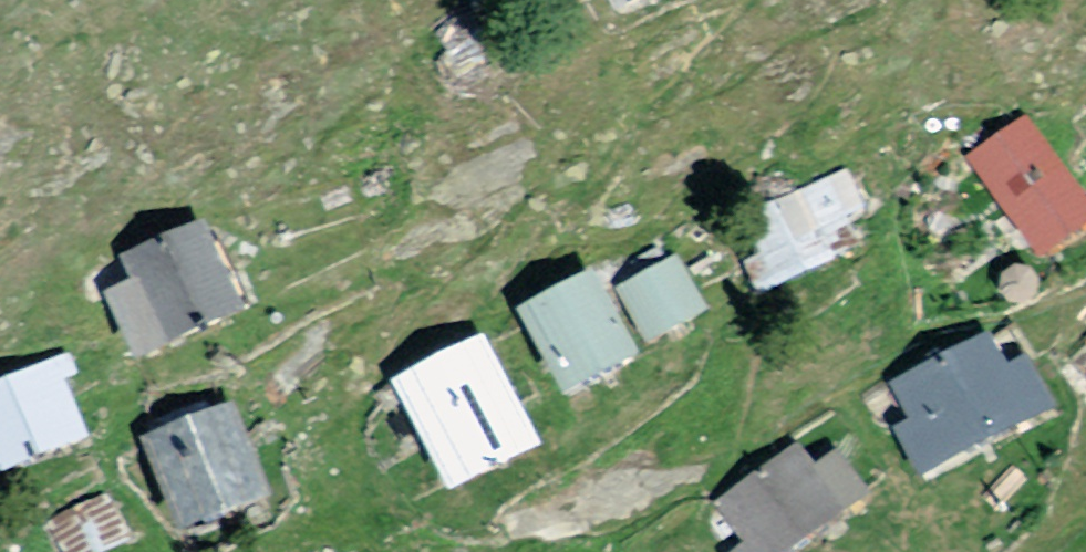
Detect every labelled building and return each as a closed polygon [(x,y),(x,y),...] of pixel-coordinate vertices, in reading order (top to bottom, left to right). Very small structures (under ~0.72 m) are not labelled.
[(646,48),(731,0),(619,0),(646,48)] [(983,176),(1071,287),(1085,275),(1085,199),(1035,135),(983,176)] [(870,183),(743,234),(778,319),(859,287),(843,247),(889,229),(870,183)] [(209,238),(102,284),(153,402),(261,356),(209,238)] [(701,272),(646,298),(675,359),(730,333),(701,272)] [(603,297),(527,338),(577,429),(653,388),(603,297)] [(1023,341),(891,405),(938,504),(1071,440),(1023,341)] [(508,352),(403,401),(464,530),(569,481),(508,352)] [(0,402),(0,508),(111,469),(78,375),(0,402)] [(704,524),(726,551),(845,551),(892,515),(823,429),(704,524)] [(159,473),(195,551),(230,551),(286,526),(243,434),(159,473)]
